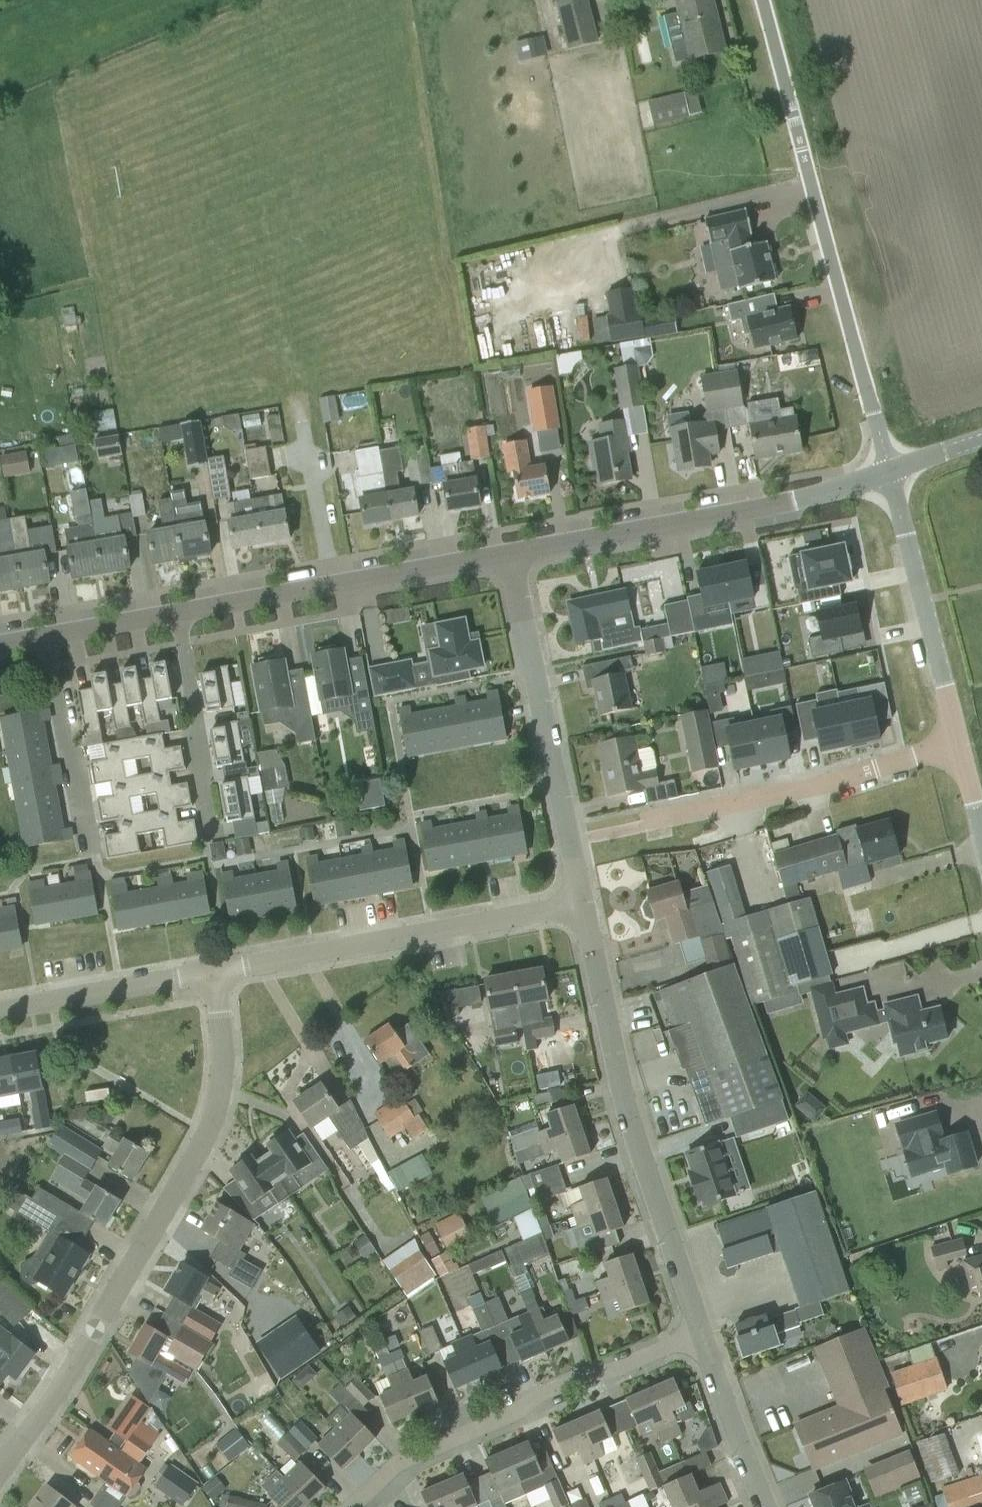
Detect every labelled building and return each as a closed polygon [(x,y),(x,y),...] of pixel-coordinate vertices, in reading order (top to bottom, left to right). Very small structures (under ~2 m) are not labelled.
[(567,51),(598,43),(588,0),(555,0),(567,51)] [(672,45),(677,63),(692,60),(725,51),(712,0),(677,0),(680,13),(687,41),(672,45)] [(687,103),(650,111),(652,119),(653,126),(690,117),(687,103)] [(747,210),(705,220),(711,244),(729,239),(735,267),(718,272),(722,290),(740,286),(741,290),(776,282),(766,243),(753,246),(750,234),(752,234),(747,210)] [(607,317),(612,342),(677,331),(675,316),(643,321),(641,311),(637,312),(633,288),(608,293),(612,316),(607,317)] [(751,333),(755,349),(797,339),(790,307),(778,310),(774,294),(728,305),(732,322),(742,320),(746,334),(751,333)] [(74,308),(62,310),(64,327),(82,326),(81,318),(75,318),(74,308)] [(635,342),(639,367),(647,366),(653,356),(651,347),(644,340),(635,342)] [(614,369),(620,410),(643,406),(636,368),(639,367),(635,342),(633,342),(633,347),(621,349),(624,367),(614,369)] [(582,353),(556,357),(559,378),(573,376),(573,375),(573,371),(576,367),(579,364),(583,362),(582,353)] [(719,374),(726,410),(743,407),(737,371),(719,374)] [(701,377),(707,413),(726,410),(719,374),(701,377)] [(552,387),(530,391),(537,433),(537,432),(558,429),(559,429),(552,387)] [(333,394),(320,397),(325,421),(338,418),(333,394)] [(477,400),(465,402),(467,414),(479,412),(477,400)] [(752,425),(751,425),(756,459),(802,451),(796,417),(795,418),(793,408),(779,410),(780,420),(752,425)] [(114,417),(95,421),(98,433),(117,428),(114,417)] [(182,424),(159,428),(162,443),(185,439),(190,468),(208,464),(207,459),(200,421),(182,424)] [(601,440),(589,442),(592,457),(596,456),(600,485),(625,481),(631,473),(627,452),(631,452),(626,421),(598,426),(601,440)] [(703,423),(672,429),(676,456),(672,462),(678,467),(679,472),(705,467),(710,461),(709,455),(720,453),(715,423),(704,424),(703,423)] [(465,429),(471,461),(490,457),(485,426),(465,429)] [(95,440),(99,459),(122,455),(119,436),(95,440)] [(514,472),(519,499),(550,494),(545,465),(530,468),(525,441),(503,445),(508,473),(514,472)] [(46,466),(77,462),(74,443),(43,447),(46,466)] [(245,446),(251,480),(271,476),(266,448),(256,449),(256,444),(245,446)] [(406,450),(405,450),(411,486),(432,482),(425,446),(406,450)] [(356,472),(366,525),(392,520),(386,490),(384,474),(380,455),(379,452),(379,448),(356,452),(360,471),(356,472)] [(386,490),(392,520),(418,516),(413,490),(400,492),(397,472),(404,471),(399,448),(379,452),(380,455),(384,474),(386,490)] [(27,451),(1,455),(5,478),(8,477),(17,475),(17,470),(29,468),(27,451)] [(225,456),(207,459),(208,464),(214,500),(232,497),(225,456)] [(445,485),(449,511),(481,505),(476,480),(475,480),(472,461),(442,466),(445,485)] [(102,573),(91,513),(89,502),(87,489),(71,492),(75,516),(79,516),(81,528),(66,530),(68,548),(74,578),(102,573)] [(172,500),(183,558),(211,553),(206,523),(202,503),(187,505),(185,490),(170,492),(172,500)] [(142,494),(129,496),(132,514),(133,514),(134,518),(146,516),(142,494)] [(256,517),(257,516),(262,544),(290,539),(285,511),(284,512),(281,494),(267,497),(253,499),(256,517)] [(227,504),(235,549),(262,544),(257,516),(256,517),(253,499),(227,504)] [(89,502),(102,573),(131,568),(125,538),(136,536),(133,518),(134,518),(133,514),(132,514),(105,519),(102,500),(89,502)] [(149,534),(154,564),(183,558),(172,500),(159,502),(165,531),(149,534)] [(0,541),(0,592),(22,588),(10,520),(7,520),(5,507),(0,508),(0,538),(1,541),(0,541)] [(10,520),(22,588),(51,583),(45,551),(44,552),(32,555),(25,517),(10,520)] [(810,590),(798,593),(800,605),(826,599),(841,596),(839,584),(851,582),(844,544),(802,553),(810,590)] [(747,564),(722,569),(723,571),(729,602),(753,597),(756,610),(771,607),(766,585),(752,588),(747,564)] [(701,594),(687,597),(688,601),(692,621),(708,617),(705,607),(729,602),(723,571),(722,569),(697,575),(701,594)] [(626,591),(569,603),(578,643),(586,641),(593,640),(595,653),(644,642),(641,626),(633,628),(616,632),(613,618),(631,614),(630,612),(630,611),(626,591)] [(688,601),(664,606),(668,624),(671,637),(695,632),(692,621),(688,601)] [(821,636),(809,639),(813,657),(843,651),(840,637),(858,633),(856,625),(860,624),(860,623),(856,605),(816,613),(821,636)] [(407,608),(382,611),(384,621),(408,618),(407,608)] [(410,661),(368,669),(373,697),(436,685),(436,686),(468,680),(466,671),(483,667),(478,643),(470,645),(465,620),(438,625),(443,648),(429,651),(432,663),(411,667),(410,661)] [(644,642),(647,657),(666,653),(665,649),(662,638),(644,642)] [(321,654),(313,655),(320,694),(322,701),(322,702),(350,697),(355,722),(357,732),(375,729),(376,729),(370,697),(366,675),(365,675),(350,678),(345,649),(336,651),(336,647),(321,650),(321,654)] [(780,651),(764,654),(768,673),(784,669),(780,651)] [(262,664),(254,666),(257,686),(262,712),(291,707),(296,734),(298,744),(317,741),(312,717),(307,689),(307,686),(305,686),(290,688),(285,660),(277,662),(276,658),(261,661),(262,664)] [(601,663),(583,666),(587,690),(595,688),(601,716),(620,712),(632,710),(625,673),(622,658),(619,659),(601,663)] [(707,714),(727,712),(720,662),(701,664),(707,714)] [(153,678),(139,681),(143,704),(141,704),(145,725),(146,729),(161,726),(161,721),(157,701),(173,699),(167,663),(151,666),(153,678)] [(201,675),(208,713),(235,707),(228,668),(229,668),(229,666),(212,669),(213,671),(214,671),(214,673),(201,675)] [(123,684),(109,686),(114,709),(112,710),(116,731),(116,730),(117,730),(117,729),(131,727),(127,707),(141,704),(143,704),(139,681),(137,668),(121,671),(123,684)] [(768,673),(766,673),(768,687),(787,683),(784,669),(768,673)] [(80,691),(78,691),(86,736),(88,736),(88,735),(102,732),(98,712),(112,710),(114,709),(109,686),(107,674),(91,677),(94,689),(80,691)] [(885,683),(858,689),(861,702),(841,706),(849,746),(852,745),(853,747),(867,745),(866,742),(880,739),(876,721),(892,718),(885,683)] [(466,698),(465,698),(473,743),(506,737),(498,693),(488,694),(489,702),(467,706),(466,698)] [(457,708),(435,712),(442,749),(473,743),(465,698),(456,700),(457,708)] [(796,704),(804,742),(819,739),(821,751),(849,746),(841,706),(820,711),(818,700),(796,704)] [(790,758),(785,734),(797,731),(792,706),(772,710),(773,719),(754,723),(763,764),(790,758)] [(411,708),(401,710),(409,755),(442,749),(435,712),(412,716),(411,708)] [(6,735),(9,751),(47,744),(43,722),(50,720),(48,710),(3,719),(6,735)] [(250,719),(249,711),(238,713),(239,721),(250,719)] [(682,716),(693,772),(718,767),(706,711),(682,716)] [(763,764),(754,723),(735,727),(733,718),(713,722),(718,748),(730,745),(735,769),(763,764)] [(211,730),(218,768),(245,763),(238,723),(239,723),(239,721),(222,724),(223,726),(224,726),(224,728),(211,730)] [(161,726),(146,729),(147,736),(163,734),(161,726)] [(117,730),(116,730),(118,742),(133,739),(138,738),(133,727),(131,727),(117,729),(117,730)] [(138,738),(133,739),(137,760),(150,757),(152,774),(153,775),(170,772),(187,769),(186,767),(185,768),(181,746),(166,749),(163,735),(164,735),(164,733),(163,734),(147,736),(138,738)] [(635,737),(599,745),(609,795),(660,785),(657,770),(658,767),(654,751),(651,748),(638,751),(635,737)] [(107,760),(91,763),(95,784),(94,784),(94,786),(111,783),(127,780),(127,778),(124,762),(137,760),(133,739),(118,742),(103,744),(103,746),(104,746),(107,760)] [(9,751),(15,783),(60,775),(58,765),(51,767),(47,744),(9,751)] [(247,768),(248,776),(260,774),(259,766),(247,768)] [(275,768),(262,770),(265,791),(278,789),(275,768)] [(152,774),(140,776),(144,796),(156,794),(160,812),(176,809),(193,806),(193,804),(192,804),(188,783),(172,786),(170,772),(153,775),(152,774)] [(15,783),(21,815),(58,808),(54,785),(62,784),(60,775),(15,783)] [(98,800),(101,821),(101,822),(118,819),(134,817),(131,799),(144,796),(140,776),(127,778),(127,780),(111,783),(112,786),(114,797),(98,800)] [(221,785),(228,823),(255,818),(248,778),(249,778),(249,776),(232,779),(233,781),(234,781),(234,783),(221,785)] [(381,779),(363,782),(365,794),(367,809),(386,806),(381,779)] [(487,813),(486,813),(494,858),(527,852),(519,807),(509,809),(510,817),(488,821),(487,813)] [(21,815),(27,847),(72,839),(70,829),(62,830),(58,808),(21,815)] [(166,847),(166,849),(200,843),(200,841),(199,841),(195,820),(179,823),(176,809),(160,812),(147,814),(151,833),(163,830),(166,847)] [(478,823),(456,827),(463,864),(494,858),(486,813),(477,815),(478,823)] [(107,858),(108,859),(142,853),(141,852),(140,852),(137,835),(151,833),(147,814),(134,817),(118,819),(120,833),(104,836),(108,858),(107,858)] [(774,854),(784,887),(866,863),(867,865),(900,855),(890,819),(858,829),(857,825),(836,831),(838,836),(774,854)] [(349,820),(336,822),(338,838),(352,835),(349,820)] [(268,821),(256,824),(258,835),(270,832),(268,821)] [(432,823),(422,825),(430,870),(463,864),(456,827),(433,831),(432,823)] [(313,827),(299,830),(301,842),(315,840),(313,827)] [(249,838),(235,841),(238,856),(252,853),(249,838)] [(373,847),(372,847),(380,892),(413,886),(404,841),(394,843),(396,851),(374,855),(373,847)] [(152,843),(145,844),(146,852),(153,850),(152,843)] [(364,857),(342,862),(349,898),(380,892),(372,847),(363,849),(364,857)] [(727,856),(701,864),(704,873),(708,872),(719,906),(724,925),(723,925),(728,941),(731,939),(752,1006),(773,1000),(789,995),(801,991),(799,983),(772,992),(758,946),(778,940),(768,909),(746,916),(741,899),(727,856)] [(318,858),(308,860),(316,904),(349,898),(342,862),(319,866),(318,858)] [(280,873),(257,877),(264,914),(297,908),(288,863),(278,865),(280,873)] [(62,887),(67,918),(97,912),(90,873),(76,876),(78,884),(62,887)] [(172,879),(179,918),(210,912),(202,873),(188,876),(190,884),(174,887),(173,878),(172,879)] [(233,874),(223,876),(232,920),(264,914),(257,877),(235,881),(233,874)] [(144,892),(150,923),(179,918),(172,879),(159,881),(160,889),(144,892)] [(30,884),(37,923),(67,918),(62,887),(46,890),(44,882),(30,884)] [(670,915),(677,940),(699,934),(700,939),(724,932),(715,900),(686,908),(679,883),(648,892),(651,901),(647,902),(644,908),(647,915),(652,919),(656,917),(656,919),(670,915)] [(113,889),(120,929),(150,923),(144,892),(128,895),(127,887),(113,889)] [(758,946),(772,992),(799,983),(833,973),(809,897),(768,909),(778,940),(758,946)] [(22,946),(14,907),(0,910),(2,918),(0,919),(0,950),(22,946)] [(700,941),(708,966),(731,959),(724,934),(700,941)] [(733,965),(662,991),(676,1029),(669,1031),(683,1070),(686,1070),(706,1062),(726,1118),(726,1120),(731,1118),(732,1118),(746,1113),(760,1108),(782,1100),(766,1056),(733,965)] [(543,969),(514,975),(524,1028),(532,1026),(535,1038),(536,1038),(546,1036),(555,1035),(552,1019),(543,1021),(539,1001),(549,999),(543,969)] [(514,975),(485,980),(497,1045),(518,1041),(516,1029),(524,1028),(514,975)] [(833,982),(810,988),(823,1040),(826,1039),(846,1034),(882,1025),(875,1000),(868,1002),(864,986),(836,993),(833,982)] [(455,990),(437,993),(449,1017),(460,1014),(455,990)] [(789,995),(773,1000),(776,1010),(792,1004),(789,995)] [(633,996),(625,999),(628,1007),(636,1004),(633,996)] [(908,1042),(911,1054),(930,1050),(928,1044),(948,1039),(940,1008),(921,1013),(918,997),(887,1005),(897,1044),(908,1042)] [(395,1054),(406,1071),(417,1064),(405,1047),(419,1038),(409,1024),(396,1033),(390,1024),(365,1041),(381,1064),(395,1054)] [(37,1054),(13,1059),(19,1092),(31,1089),(35,1109),(34,1110),(38,1130),(51,1127),(37,1054)] [(0,1061),(0,1110),(21,1106),(18,1092),(19,1092),(13,1059),(0,1061)] [(537,1076),(540,1090),(561,1085),(558,1071),(537,1076)] [(322,1085),(296,1102),(308,1120),(312,1126),(328,1115),(345,1140),(352,1150),(358,1146),(370,1138),(364,1126),(351,1100),(350,1101),(352,1105),(341,1113),(322,1085)] [(109,1089),(86,1092),(87,1102),(111,1099),(109,1089)] [(405,1126),(412,1137),(426,1128),(418,1115),(414,1117),(400,1096),(373,1113),(389,1137),(405,1126)] [(732,1118),(731,1118),(738,1137),(789,1120),(782,1100),(760,1108),(746,1113),(732,1118)] [(512,1141),(516,1152),(582,1130),(574,1105),(547,1114),(552,1128),(539,1133),(537,1128),(511,1137),(512,1141)] [(68,1110),(70,1121),(90,1118),(88,1106),(68,1110)] [(895,1126),(911,1179),(945,1169),(947,1175),(976,1166),(967,1134),(943,1141),(942,1137),(943,1137),(936,1114),(895,1126)] [(20,1119),(0,1123),(3,1136),(22,1133),(20,1119)] [(61,1126),(49,1145),(66,1155),(90,1169),(98,1155),(74,1140),(77,1135),(61,1126)] [(516,1152),(520,1164),(528,1161),(547,1153),(559,1149),(564,1163),(591,1154),(582,1130),(516,1152)] [(106,1142),(103,1148),(115,1155),(108,1166),(133,1181),(150,1153),(113,1131),(106,1142)] [(274,1153),(265,1159),(282,1184),(291,1196),(302,1189),(294,1176),(310,1165),(288,1131),(282,1136),(278,1134),(271,1139),(271,1143),(269,1144),(274,1153)] [(717,1144),(687,1155),(692,1170),(690,1170),(701,1202),(703,1201),(704,1205),(734,1195),(727,1172),(729,1171),(724,1154),(721,1155),(717,1144)] [(81,1213),(105,1228),(121,1202),(83,1179),(89,1169),(66,1155),(52,1178),(89,1200),(81,1213)] [(238,1165),(231,1170),(238,1180),(254,1203),(271,1192),(279,1204),(291,1196),(282,1184),(265,1159),(256,1165),(251,1157),(248,1158),(245,1157),(238,1161),(238,1165)] [(570,1207),(574,1217),(615,1203),(607,1178),(567,1192),(558,1165),(522,1177),(527,1191),(528,1190),(533,1204),(559,1195),(564,1209),(570,1207)] [(16,1190),(6,1206),(52,1234),(62,1217),(44,1206),(32,1199),(16,1190)] [(737,1220),(718,1226),(726,1249),(722,1251),(725,1260),(722,1261),(719,1267),(721,1274),(728,1278),(735,1275),(738,1269),(737,1266),(774,1253),(773,1249),(780,1247),(800,1307),(795,1309),(796,1310),(768,1319),(767,1314),(736,1324),(740,1337),(736,1338),(743,1359),(781,1346),(777,1334),(802,1325),(801,1323),(819,1317),(825,1315),(820,1302),(851,1292),(817,1191),(767,1208),(768,1209),(737,1220)] [(51,1194),(44,1206),(62,1217),(69,1205),(51,1194)] [(246,1255),(240,1252),(256,1225),(249,1221),(218,1203),(202,1231),(220,1242),(210,1258),(232,1271),(229,1276),(251,1289),(259,1276),(261,1271),(243,1261),(246,1255)] [(577,1227),(572,1229),(579,1249),(582,1257),(602,1250),(621,1243),(620,1243),(616,1244),(612,1232),(624,1228),(615,1203),(574,1217),(577,1227)] [(514,1218),(524,1241),(543,1233),(532,1208),(514,1218)] [(435,1225),(447,1249),(472,1237),(460,1212),(435,1225)] [(538,1217),(541,1228),(550,1226),(546,1214),(538,1217)] [(59,1234),(74,1246),(87,1231),(72,1218),(59,1234)] [(541,1228),(543,1233),(545,1240),(554,1237),(550,1226),(541,1228)] [(430,1231),(420,1236),(431,1258),(441,1252),(430,1231)] [(505,1249),(517,1277),(528,1272),(526,1266),(550,1256),(543,1233),(524,1241),(505,1249)] [(365,1235),(353,1243),(365,1259),(376,1251),(365,1235)] [(22,1264),(22,1278),(33,1285),(39,1282),(64,1296),(88,1255),(60,1238),(45,1264),(34,1258),(22,1264)] [(932,1248),(938,1270),(949,1267),(947,1261),(968,1255),(963,1239),(932,1248)] [(439,1276),(455,1267),(446,1250),(430,1259),(439,1276)] [(420,1251),(390,1271),(409,1299),(435,1282),(433,1278),(436,1276),(420,1251)] [(597,1282),(601,1292),(641,1279),(633,1254),(605,1264),(610,1277),(597,1282)] [(963,1261),(970,1289),(978,1287),(980,1298),(981,1298),(981,1257),(970,1260),(963,1261)] [(488,1258),(469,1266),(473,1275),(492,1267),(488,1258)] [(166,1291),(190,1306),(197,1295),(212,1303),(220,1289),(205,1280),(207,1278),(183,1264),(166,1291)] [(617,1298),(622,1313),(649,1303),(641,1279),(601,1292),(604,1303),(617,1298)] [(532,1289),(520,1294),(529,1313),(529,1314),(546,1352),(570,1341),(562,1323),(558,1315),(549,1319),(544,1307),(540,1309),(535,1298),(536,1297),(532,1289)] [(576,1301),(572,1290),(563,1293),(567,1304),(576,1301)] [(483,1331),(462,1340),(479,1379),(503,1368),(492,1344),(502,1340),(486,1303),(485,1303),(481,1295),(470,1299),(483,1331)] [(499,1297),(486,1303),(502,1340),(511,1336),(514,1344),(522,1362),(546,1352),(529,1314),(529,1313),(509,1321),(499,1297)] [(567,1304),(571,1315),(589,1309),(585,1298),(576,1301),(567,1304)] [(350,1306),(334,1316),(342,1328),(357,1318),(350,1306)] [(184,1325),(211,1342),(221,1324),(194,1308),(184,1325)] [(258,1345),(281,1379),(321,1353),(298,1318),(258,1345)] [(133,1365),(129,1372),(138,1385),(150,1404),(159,1388),(167,1375),(170,1377),(184,1385),(190,1376),(176,1367),(170,1364),(174,1357),(195,1370),(198,1365),(204,1354),(210,1345),(182,1328),(173,1342),(167,1338),(154,1331),(146,1326),(130,1353),(135,1357),(137,1358),(133,1365)] [(420,1332),(431,1356),(444,1351),(433,1326),(420,1332)] [(0,1386),(9,1374),(16,1379),(35,1354),(0,1328),(0,1386)] [(816,1347),(839,1403),(887,1383),(865,1328),(816,1347)] [(458,1358),(444,1364),(455,1389),(479,1379),(462,1340),(452,1344),(458,1358)] [(394,1363),(390,1355),(389,1355),(386,1346),(375,1351),(382,1368),(394,1363)] [(402,1350),(390,1355),(394,1363),(403,1359),(405,1358),(402,1350)] [(915,1366),(890,1374),(902,1407),(947,1391),(936,1358),(915,1366)] [(207,1359),(202,1367),(208,1371),(213,1362),(212,1362),(207,1359)] [(292,1381),(300,1390),(317,1376),(309,1366),(292,1381)] [(410,1370),(399,1375),(415,1413),(439,1403),(431,1384),(428,1376),(415,1382),(410,1370)] [(395,1391),(380,1397),(392,1423),(415,1413),(399,1375),(389,1379),(395,1391)] [(357,1378),(345,1389),(364,1408),(375,1397),(357,1378)] [(651,1389),(672,1439),(683,1435),(678,1424),(689,1419),(693,1411),(690,1403),(686,1405),(674,1379),(651,1389)] [(796,1425),(814,1469),(903,1433),(885,1389),(889,1387),(887,1383),(839,1403),(841,1407),(796,1425)] [(657,1433),(662,1444),(672,1439),(651,1389),(627,1400),(644,1438),(657,1433)] [(130,1399),(110,1429),(128,1441),(148,1411),(149,1410),(150,1409),(132,1397),(131,1398),(130,1399)] [(342,1406),(327,1419),(336,1430),(359,1454),(376,1438),(353,1414),(351,1416),(342,1406)] [(601,1411),(577,1421),(588,1447),(594,1460),(604,1455),(599,1443),(612,1437),(609,1429),(601,1411)] [(240,1429),(255,1444),(269,1431),(254,1416),(240,1429)] [(289,1433),(306,1450),(317,1439),(300,1421),(289,1433)] [(578,1452),(583,1464),(594,1460),(577,1421),(553,1431),(564,1458),(578,1452)] [(102,1473),(101,1472),(98,1477),(101,1479),(127,1498),(129,1496),(131,1497),(134,1496),(140,1488),(139,1485),(137,1484),(139,1482),(147,1470),(139,1465),(160,1433),(156,1431),(144,1422),(129,1443),(122,1452),(121,1452),(112,1465),(109,1463),(102,1473)] [(237,1429),(216,1445),(230,1463),(250,1447),(237,1429)] [(91,1430),(71,1458),(101,1479),(121,1452),(91,1430)] [(336,1430),(319,1446),(343,1471),(359,1454),(336,1430)] [(932,1483),(959,1473),(942,1431),(916,1442),(932,1483)] [(281,1440),(277,1444),(294,1461),(306,1450),(289,1433),(288,1433),(281,1440)] [(508,1451),(527,1495),(545,1487),(553,1506),(564,1506),(569,1505),(553,1467),(542,1472),(529,1442),(508,1451)] [(910,1450),(864,1469),(877,1499),(922,1481),(910,1450)] [(486,1461),(491,1473),(499,1492),(501,1496),(490,1501),(492,1506),(506,1506),(505,1504),(527,1495),(508,1451),(486,1461)] [(681,1463),(687,1476),(691,1474),(712,1465),(706,1452),(681,1463)] [(636,1459),(650,1492),(664,1486),(650,1453),(636,1459)] [(302,1462),(285,1479),(309,1503),(326,1487),(302,1462)] [(155,1488),(183,1506),(198,1485),(181,1473),(170,1466),(155,1488)] [(664,1486),(669,1498),(672,1505),(673,1506),(684,1506),(723,1490),(720,1484),(720,1483),(699,1492),(691,1474),(687,1476),(664,1486)] [(443,1484),(453,1506),(475,1506),(477,1506),(492,1506),(490,1501),(490,1500),(478,1505),(465,1475),(443,1484)] [(942,1488),(948,1506),(972,1506),(980,1504),(981,1504),(981,1475),(942,1488)] [(214,1479),(203,1489),(213,1501),(224,1491),(214,1479)] [(268,1495),(280,1506),(305,1506),(309,1503),(285,1479),(268,1495)] [(846,1482),(811,1496),(816,1506),(856,1506),(846,1482)] [(421,1494),(427,1506),(453,1506),(443,1484),(421,1494)] [(34,1506),(74,1506),(49,1487),(34,1506)] [(684,1506),(718,1506),(728,1503),(728,1502),(723,1490),(684,1506)] [(654,1492),(645,1495),(647,1501),(656,1498),(654,1492)] [(610,1498),(614,1506),(616,1506),(626,1503),(622,1493),(610,1498)] [(230,1497),(227,1506),(264,1506),(230,1497)] [(571,1506),(589,1506),(585,1498),(570,1505),(571,1506)] [(600,1503),(601,1506),(614,1506),(610,1498),(600,1503)]
